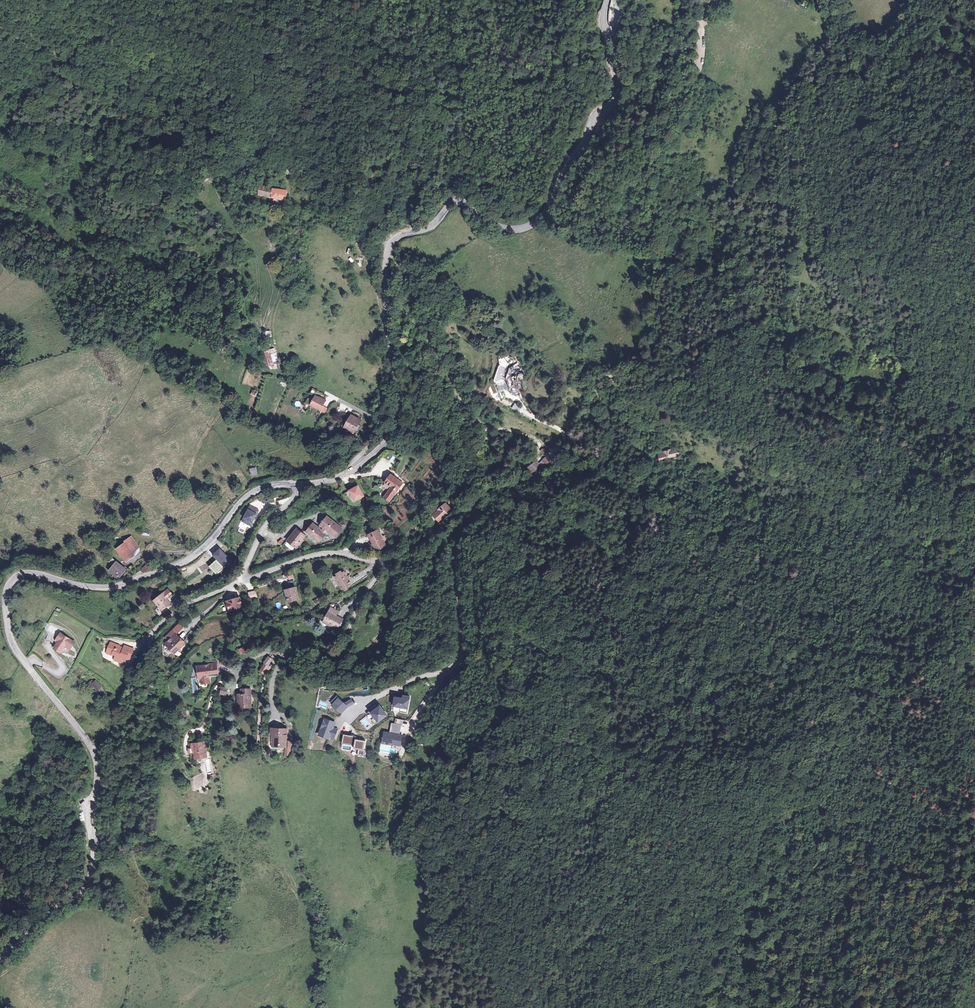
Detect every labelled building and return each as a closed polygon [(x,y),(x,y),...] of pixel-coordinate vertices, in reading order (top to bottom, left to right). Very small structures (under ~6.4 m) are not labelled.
[(285,201),(288,191),(260,185),(258,195),(285,201)] [(265,350),(268,367),(279,365),(275,348),(265,350)] [(510,391),(523,397),(523,376),(528,374),(516,361),(509,367),(507,379),(510,391)] [(310,406),(321,411),(327,400),(323,399),(326,394),(314,389),(312,393),(315,395),(310,406)] [(362,420),(350,415),(345,427),(357,432),(362,420)] [(677,446),(655,453),(658,466),(681,459),(677,446)] [(547,463),(543,458),(527,468),(531,474),(547,463)] [(257,467),(250,469),(251,476),(258,474),(257,467)] [(403,483),(391,473),(384,482),(390,486),(381,496),(388,502),(403,483)] [(349,490),(353,502),(364,497),(360,486),(349,490)] [(447,504),(433,515),(439,523),(453,512),(447,504)] [(242,523),(253,527),(259,509),(249,505),(242,523)] [(345,529),(328,516),(320,527),(313,521),(304,532),(297,526),(287,539),(297,546),(307,534),(319,543),(327,533),(336,540),(345,529)] [(387,547),(380,531),(368,536),(375,552),(387,547)] [(133,536),(116,549),(127,565),(137,558),(134,553),(141,548),(133,536)] [(220,548),(212,556),(216,560),(209,567),(216,575),(232,560),(220,548)] [(117,560),(108,572),(118,580),(128,569),(117,560)] [(151,568),(147,563),(135,572),(139,576),(151,568)] [(349,576),(345,569),(334,576),(343,589),(363,577),(358,570),(349,576)] [(296,587),(284,589),(287,602),(299,600),(296,587)] [(175,595),(169,588),(153,602),(164,615),(174,607),(168,600),(175,595)] [(254,589),(246,591),(249,600),(256,598),(254,589)] [(240,598),(226,601),(228,611),(243,608),(240,598)] [(340,610),(331,606),(322,624),(339,633),(345,621),(337,618),(340,610)] [(164,638),(168,642),(165,644),(177,655),(188,644),(173,629),(164,638)] [(79,642),(62,633),(57,643),(60,645),(56,651),(63,655),(67,648),(73,652),(79,642)] [(125,646),(113,642),(108,654),(118,657),(116,660),(131,665),(137,647),(126,644),(125,646)] [(220,676),(218,662),(197,665),(199,681),(201,681),(201,685),(209,684),(208,677),(220,676)] [(263,663),(259,670),(266,674),(270,667),(263,663)] [(94,679),(89,684),(97,691),(102,686),(94,679)] [(229,687),(222,686),(220,693),(227,695),(229,687)] [(251,709),(250,689),(241,690),(241,692),(236,693),(237,710),(251,709)] [(411,697),(404,696),(404,700),(396,699),(395,707),(409,710),(411,697)] [(344,704),(339,699),(333,705),(342,714),(349,706),(354,704),(351,700),(344,704)] [(388,716),(381,707),(373,714),(379,722),(388,716)] [(336,723),(325,720),(319,736),(330,740),(331,737),(335,739),(338,730),(334,728),(336,723)] [(399,725),(392,724),(391,734),(385,733),(384,744),(401,746),(403,735),(398,734),(399,725)] [(285,748),(285,758),(290,758),(291,741),(287,741),(288,730),(272,729),(271,747),(285,748)] [(356,738),(345,736),(344,744),(355,745),(355,750),(359,750),(358,756),(365,757),(366,750),(364,750),(365,743),(355,741),(356,738)] [(205,741),(190,744),(190,748),(188,748),(189,755),(194,754),(195,761),(208,759),(205,741)]
